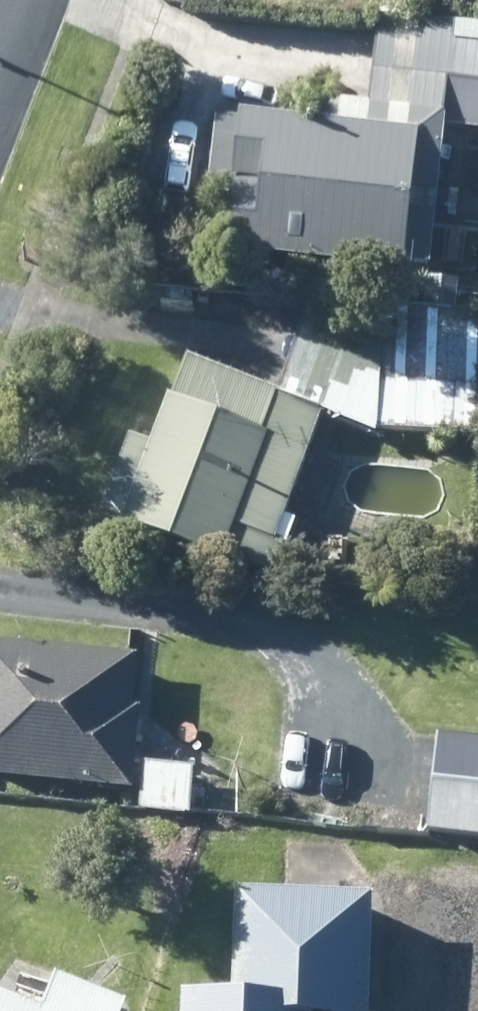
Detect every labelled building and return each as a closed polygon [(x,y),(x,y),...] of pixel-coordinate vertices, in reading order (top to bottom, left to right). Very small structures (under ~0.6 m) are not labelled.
[(436,74),(440,33),(372,26),(367,67),(436,74)] [(454,42),(444,125),(477,129),(477,45),(454,42)] [(322,127),(285,123),(263,120),(262,127),(236,124),(222,254),(400,272),(401,265),(424,266),(437,138),(322,127)] [(475,296),(477,292),(477,274),(472,270),(463,272),(456,280),(457,291),(465,297),(475,296)] [(456,283),(424,281),(422,314),(303,300),(295,328),(275,400),(184,361),(150,445),(132,439),(101,515),(217,563),(221,553),(265,571),(273,551),(276,543),(283,545),(293,523),(276,515),(318,414),(335,422),(372,437),(375,428),(445,431),(454,431),(477,433),(477,320),(454,317),(456,283)] [(0,646),(0,779),(128,789),(128,782),(134,717),(135,710),(128,708),(133,658),(0,646)] [(477,841),(477,743),(433,739),(425,836),(477,841)] [(186,814),(187,792),(188,768),(142,766),(140,784),(139,812),(186,814)] [(287,899),(230,896),(227,1003),(177,1002),(177,1010),(363,1010),(366,902),(287,899)] [(44,998),(38,1010),(120,1010),(122,1007),(50,980),(49,985),(44,998)] [(0,1002),(0,1010),(24,1010),(0,1002)]
